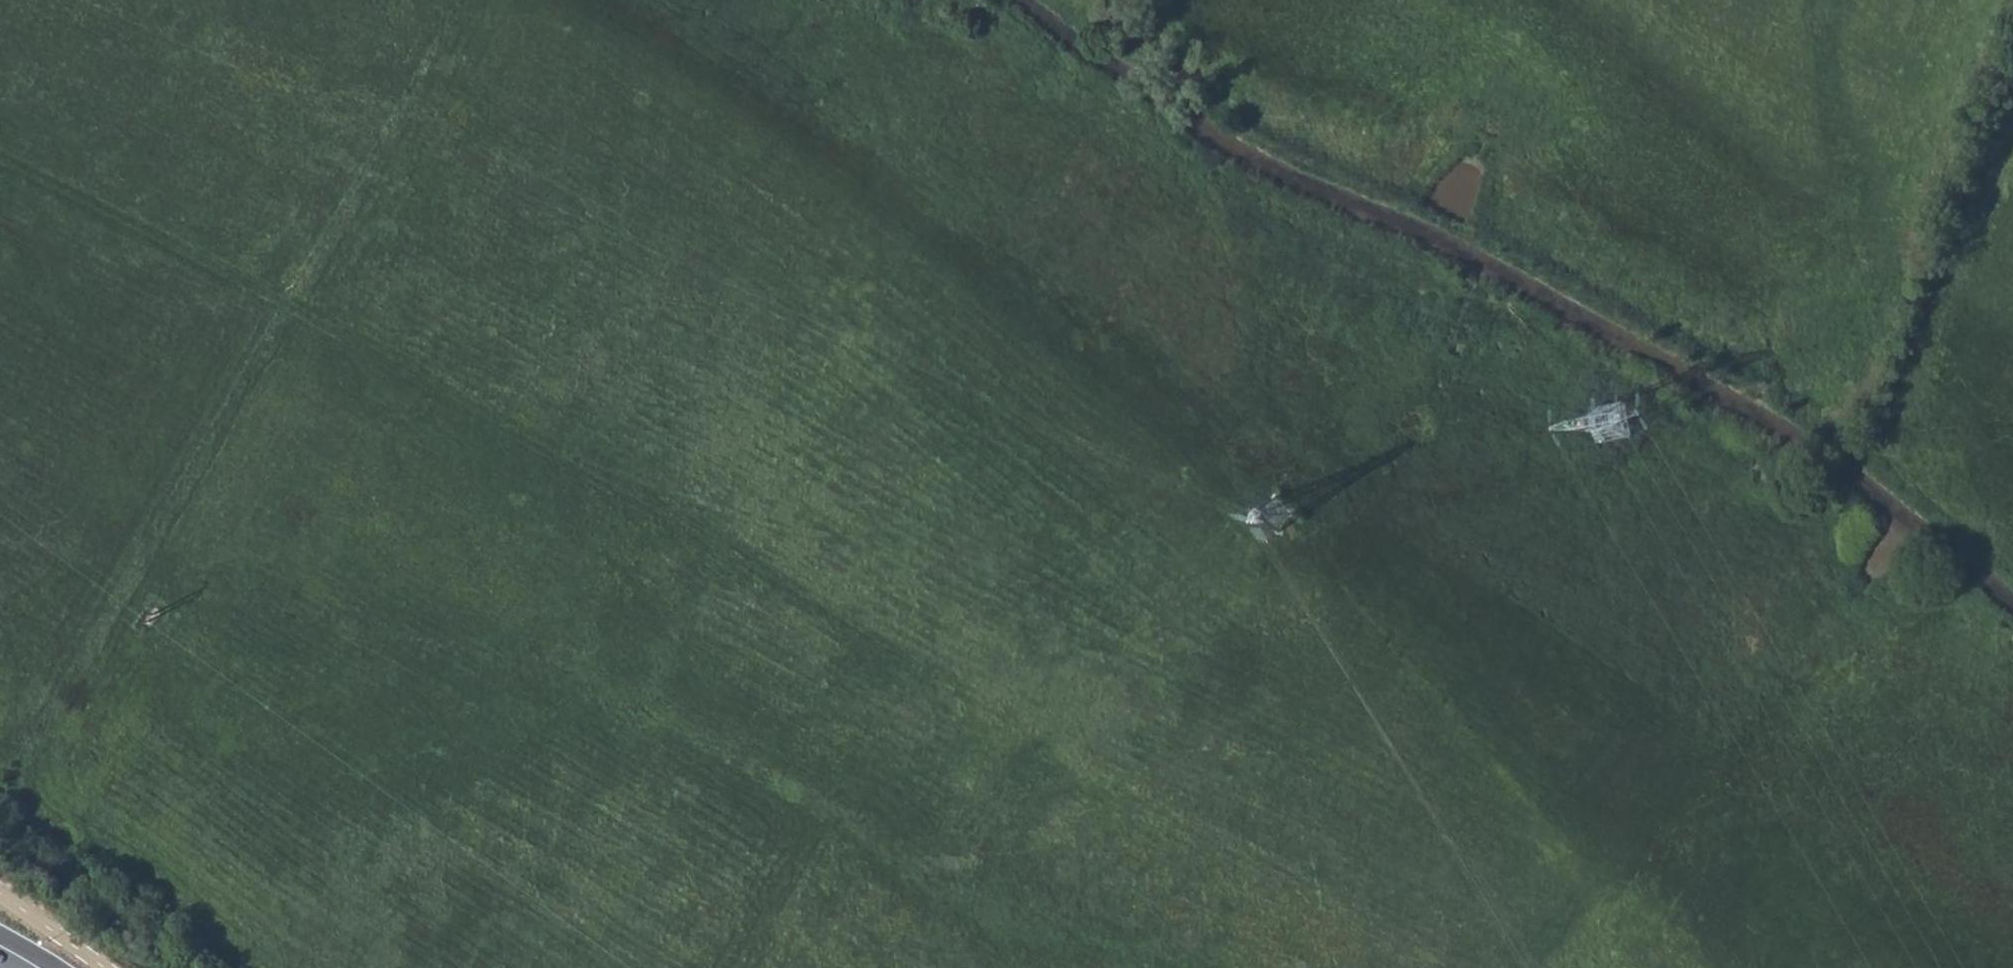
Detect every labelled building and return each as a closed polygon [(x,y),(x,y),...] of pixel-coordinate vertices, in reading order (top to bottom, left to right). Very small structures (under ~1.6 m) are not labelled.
[(1627,399),(1594,404),(1600,439),(1633,434),(1627,399)]
